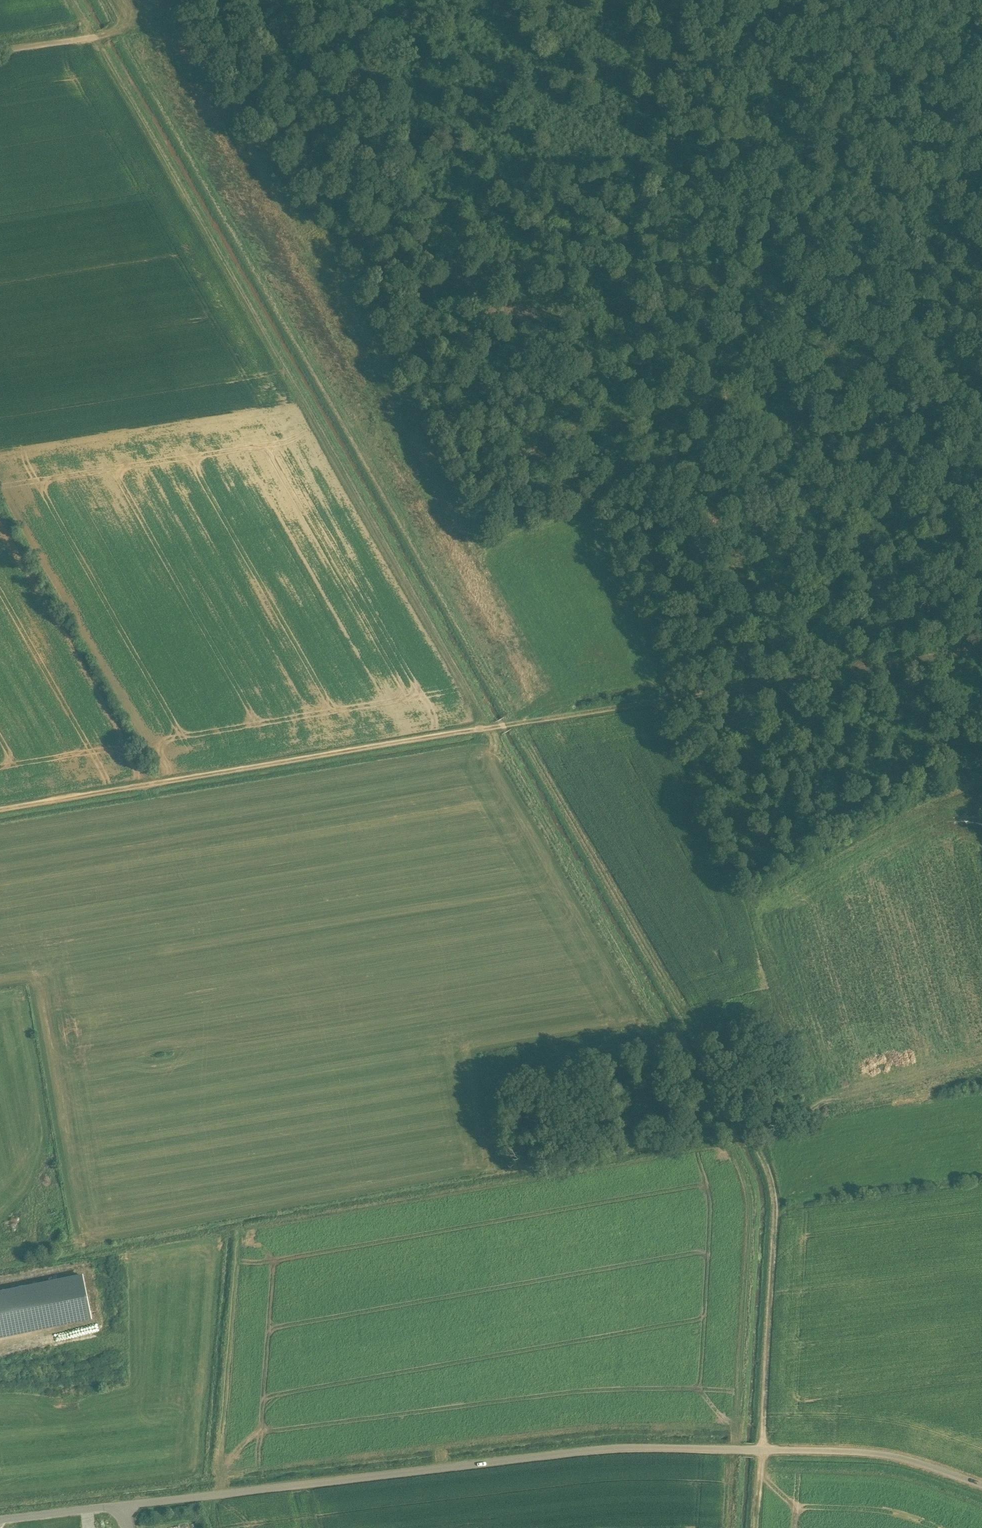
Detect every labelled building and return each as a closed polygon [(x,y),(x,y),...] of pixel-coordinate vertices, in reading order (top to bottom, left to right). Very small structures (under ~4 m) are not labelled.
[(0,1288),(0,1335),(89,1320),(81,1274),(0,1288)]
